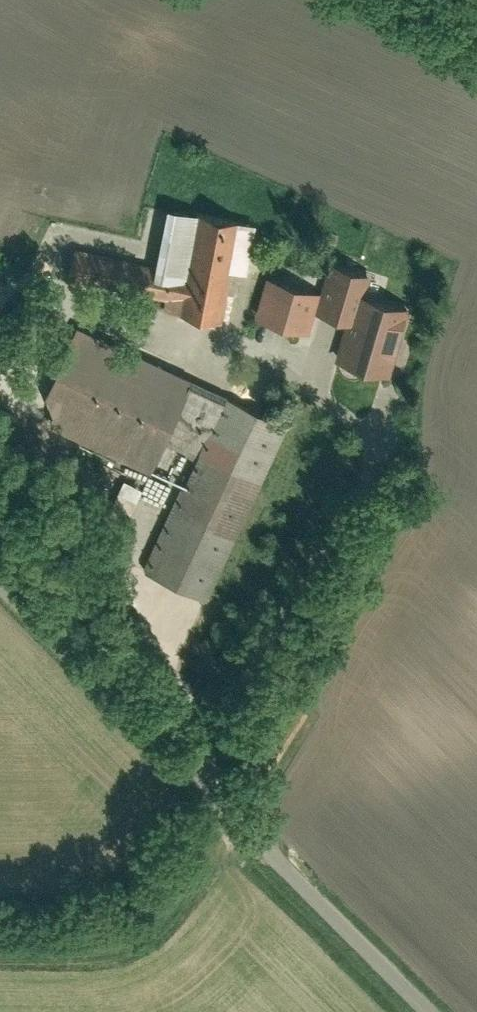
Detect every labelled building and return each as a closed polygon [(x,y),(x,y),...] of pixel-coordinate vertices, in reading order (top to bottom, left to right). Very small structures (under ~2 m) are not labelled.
[(255,222),(166,204),(154,265),(148,293),(166,296),(164,307),(221,318),(231,269),(245,272),(255,222)] [(148,293),(154,265),(79,250),(74,278),(148,293)] [(361,292),(367,272),(327,261),(318,290),(313,308),(347,318),(353,320),(361,292)] [(318,290),(268,276),(257,315),(307,330),(313,308),(318,290)] [(336,357),(388,372),(408,305),(361,292),(353,320),(347,318),(336,357)] [(187,381),(77,330),(37,416),(147,466),(161,437),(187,381)] [(187,381),(161,437),(198,454),(224,398),(187,381)] [(146,566),(207,594),(285,426),(224,398),(198,454),(146,566)] [(59,457),(79,463),(85,445),(64,439),(59,457)] [(128,510),(138,486),(119,477),(108,502),(128,510)]
